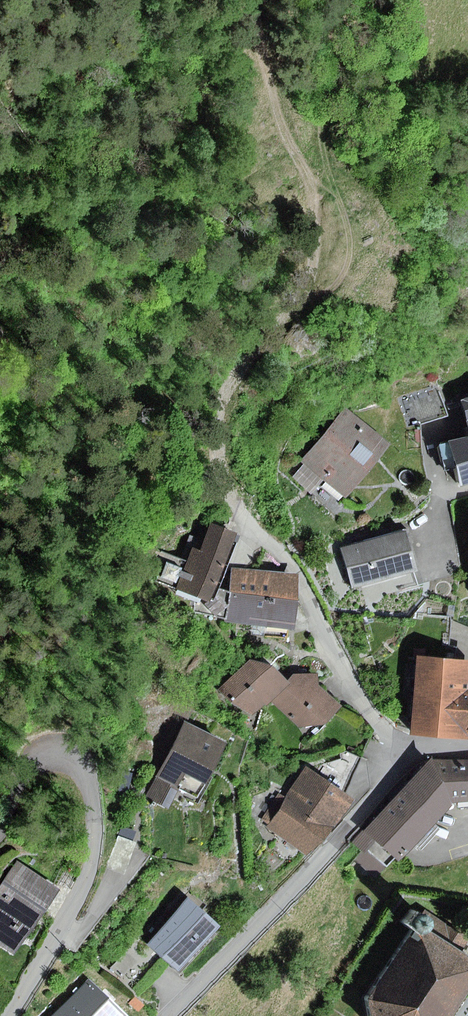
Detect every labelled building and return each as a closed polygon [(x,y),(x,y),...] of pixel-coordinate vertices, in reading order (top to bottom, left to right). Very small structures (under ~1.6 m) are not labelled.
[(437,387),(401,399),(410,426),(451,415),(437,387)] [(392,446),(345,408),(302,462),(349,499),(392,446)] [(442,444),(447,470),(459,468),(463,487),(467,486),(467,437),(442,444)] [(304,465),(293,478),(313,494),(324,482),(304,465)] [(243,536),(213,524),(202,550),(195,548),(190,560),(175,555),(162,581),(200,599),(194,612),(229,618),(232,593),(222,589),(243,536)] [(410,532),(345,549),(355,590),(420,573),(410,532)] [(236,568),(232,593),(301,602),(299,574),(236,568)] [(301,602),(232,593),(229,618),(228,622),(252,625),(251,635),(287,639),(288,630),(296,631),(301,602)] [(426,617),(423,655),(456,658),(456,647),(449,646),(451,619),(426,617)] [(423,655),(417,732),(467,735),(467,659),(456,658),(423,655)] [(251,660),(222,688),(236,708),(242,704),(254,716),(290,682),(276,667),(251,660)] [(301,675),(275,705),(300,729),(329,726),(345,708),(321,686),(320,674),(301,675)] [(234,742),(187,718),(147,796),(169,807),(179,786),(205,799),(234,742)] [(458,805),(435,758),(353,843),(368,855),(372,851),(389,867),(398,856),(405,862),(458,805)] [(435,758),(458,805),(467,804),(467,759),(435,758)] [(356,804),(308,766),(288,795),(280,791),(261,818),(266,826),(310,856),(356,804)] [(19,863),(0,892),(0,943),(21,957),(63,893),(19,863)] [(189,899),(149,945),(182,974),(222,927),(189,899)] [(410,926),(417,931),(426,937),(438,920),(421,909),(410,926)] [(467,1000),(467,956),(456,948),(463,937),(438,920),(426,937),(417,931),(373,1000),(376,1015),(457,1015),(467,1000)] [(126,951),(112,968),(122,978),(137,961),(126,951)]
